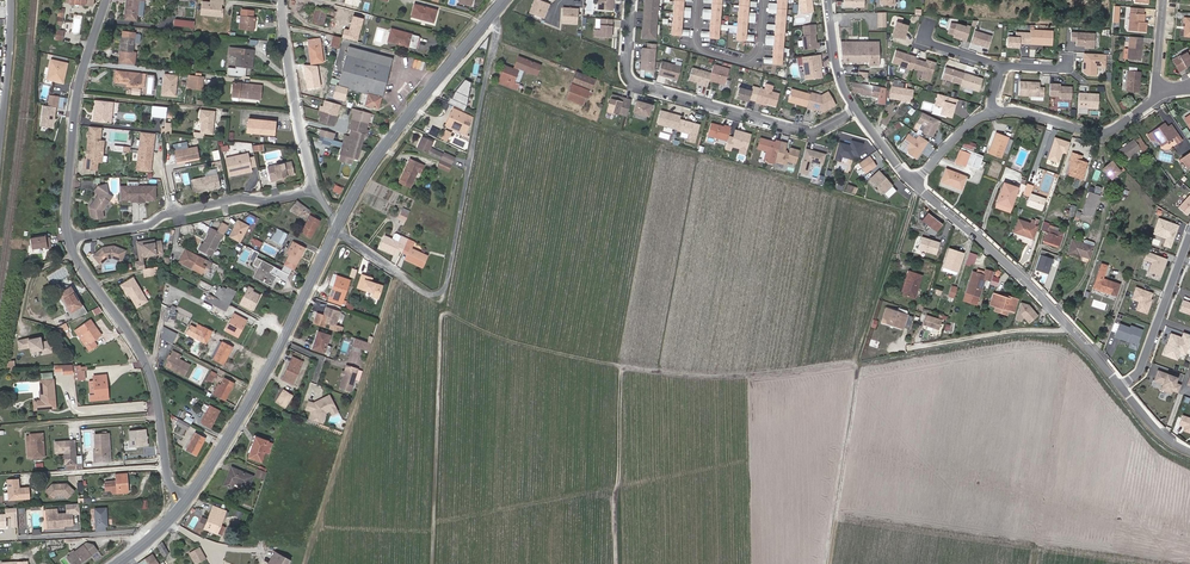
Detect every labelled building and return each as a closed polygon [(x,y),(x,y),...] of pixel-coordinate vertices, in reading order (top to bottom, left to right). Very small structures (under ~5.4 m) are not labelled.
[(124,19),(137,20),(139,0),(126,0),(124,19)] [(529,13),(545,19),(550,3),(541,0),(534,0),(529,13)] [(613,0),(598,0),(597,9),(612,11),(613,0)] [(658,0),(645,0),(644,16),(657,17),(658,0)] [(786,0),(777,0),(777,3),(776,8),(785,9),(786,0)] [(811,0),(800,0),(801,13),(813,12),(811,0)] [(866,0),(844,0),(843,7),(865,8),(866,0)] [(682,8),(683,2),(674,1),(673,12),(682,13),(682,8)] [(433,22),(436,10),(414,4),(411,16),(433,22)] [(720,9),(721,4),(712,4),(711,10),(711,15),(720,15),(720,11),(720,9)] [(747,13),(748,7),(739,6),(739,10),(738,12),(738,17),(747,18),(747,13)] [(578,25),(579,8),(561,7),(560,23),(578,25)] [(335,19),(337,12),(327,9),(327,10),(316,8),(312,22),(322,25),(325,16),(335,19)] [(785,20),(785,9),(776,8),(776,13),(776,19),(785,20)] [(1142,14),(1143,14),(1143,9),(1131,8),(1129,30),(1146,32),(1147,23),(1144,23),(1141,22),(1142,14)] [(239,28),(253,29),(255,17),(253,17),(253,10),(241,9),(239,28)] [(682,18),(682,13),(673,12),(672,23),(681,24),(682,18)] [(878,12),(877,28),(887,28),(887,12),(878,12)] [(719,22),(720,15),(711,15),(710,20),(710,27),(719,27),(719,25),(719,22)] [(656,24),(657,17),(644,16),(643,24),(656,24)] [(747,23),(747,18),(738,17),(738,23),(737,26),(737,28),(746,29),(747,23)] [(611,38),(612,19),(600,18),(600,29),(595,29),(594,36),(611,38)] [(784,31),(785,20),(776,19),(775,25),(775,30),(784,31)] [(906,40),(909,24),(896,22),(893,37),(906,40)] [(968,41),(971,26),(951,22),(948,36),(968,41)] [(681,30),(681,24),(672,23),(671,35),(680,36),(681,30)] [(655,38),(656,24),(643,24),(642,37),(655,38)] [(816,43),(816,37),(815,36),(814,36),(814,35),(815,35),(816,33),(815,24),(803,26),(804,36),(803,36),(804,49),(820,47),(819,42),(816,43)] [(718,39),(719,27),(710,27),(709,32),(709,38),(718,39)] [(746,35),(746,29),(737,28),(737,29),(736,40),(745,41),(746,35)] [(54,34),(54,38),(61,39),(62,30),(55,29),(54,34)] [(416,49),(419,37),(391,29),(388,41),(416,49)] [(1007,36),(1007,47),(1021,48),(1021,44),(1030,45),(1030,49),(1043,50),(1043,45),(1053,46),(1054,30),(1031,29),(1031,32),(1016,31),(1016,37),(1007,36)] [(783,41),(784,31),(775,30),(774,36),(774,41),(783,41)] [(974,30),(969,48),(980,51),(981,50),(988,52),(993,35),(974,30)] [(135,33),(122,31),(120,52),(122,52),(122,55),(120,54),(119,63),(134,65),(135,53),(133,52),(135,33)] [(915,48),(923,49),(924,32),(916,32),(915,48)] [(1071,32),(1071,41),(1076,42),(1075,47),(1095,48),(1096,33),(1071,32)] [(330,46),(338,48),(340,38),(333,36),(330,46)] [(1141,37),(1130,36),(1128,49),(1127,59),(1140,60),(1142,43),(1141,43),(1141,37)] [(323,62),(319,39),(308,40),(311,64),(323,62)] [(782,52),(783,41),(774,41),(774,46),(773,51),(782,52)] [(868,66),(879,66),(880,42),(841,42),(841,61),(868,61),(868,66)] [(641,47),(640,70),(655,71),(657,44),(647,43),(647,48),(641,47)] [(239,66),(239,70),(247,71),(247,67),(249,49),(230,47),(229,54),(237,54),(236,66),(239,66)] [(337,86),(331,84),(327,96),(343,101),(345,93),(347,93),(349,88),(368,93),(365,105),(379,109),(392,59),(348,47),(337,86)] [(1180,71),(1185,69),(1184,67),(1189,63),(1189,50),(1174,59),(1180,71)] [(781,64),(782,52),(773,51),(773,58),(773,63),(781,64)] [(932,82),(937,62),(927,59),(895,51),(892,64),(923,72),(921,79),(932,82)] [(1106,68),(1107,54),(1084,53),(1082,75),(1097,76),(1098,68),(1106,68)] [(822,77),(819,60),(820,60),(820,55),(803,57),(806,79),(822,77)] [(505,66),(498,82),(517,89),(524,70),(536,74),(540,65),(518,57),(514,69),(505,66)] [(797,58),(802,79),(806,78),(801,57),(797,58)] [(60,84),(66,65),(50,60),(46,75),(51,76),(50,81),(60,84)] [(677,80),(681,67),(661,62),(658,74),(677,80)] [(725,85),(729,69),(713,65),(711,73),(709,80),(725,85)] [(942,80),(980,91),(984,78),(946,67),(942,80)] [(709,80),(711,73),(692,68),(689,80),(703,84),(702,85),(707,87),(709,80)] [(139,79),(145,79),(145,74),(116,70),(115,82),(127,83),(127,86),(138,87),(139,79)] [(1127,90),(1138,91),(1140,72),(1128,71),(1127,90)] [(596,79),(576,72),(566,98),(584,105),(588,94),(589,90),(591,91),(596,79)] [(176,97),(178,74),(163,73),(161,96),(176,97)] [(203,77),(193,76),(191,88),(202,89),(203,77)] [(466,108),(472,81),(458,79),(453,105),(466,108)] [(1019,95),(1045,97),(1045,87),(1041,87),(1041,82),(1020,80),(1019,95)] [(890,98),(901,100),(904,84),(893,82),(892,82),(890,98)] [(234,83),(232,96),(260,99),(262,86),(234,83)] [(878,96),(880,87),(853,83),(851,91),(862,93),(862,94),(878,96)] [(1073,85),(1050,84),(1050,98),(1072,99),(1073,85)] [(564,98),(567,90),(563,88),(559,95),(564,98)] [(748,101),(751,91),(739,88),(736,98),(748,101)] [(775,106),(779,94),(759,88),(756,102),(760,103),(760,102),(775,106)] [(807,107),(810,94),(791,89),(788,101),(807,107)] [(813,109),(823,111),(836,104),(828,91),(821,95),(811,93),(810,94),(807,107),(806,108),(812,109),(813,109)] [(1078,113),(1088,114),(1088,109),(1099,109),(1100,93),(1078,92),(1078,113)] [(941,115),(952,119),(957,101),(939,95),(936,106),(943,108),(941,115)] [(627,116),(631,100),(622,97),(621,99),(611,96),(607,112),(614,115),(615,113),(627,116)] [(55,109),(59,99),(54,98),(50,108),(55,109)] [(97,116),(95,115),(95,121),(112,123),(114,101),(97,100),(96,113),(97,113),(97,116)] [(341,105),(326,101),(324,108),(327,109),(325,113),(324,117),(322,117),(320,122),(335,127),(341,105)] [(648,116),(651,105),(636,101),(633,112),(648,116)] [(901,105),(898,112),(904,115),(907,108),(901,105)] [(49,129),(55,109),(50,108),(48,107),(42,106),(37,126),(49,129)] [(168,107),(153,106),(152,116),(167,118),(168,107)] [(907,112),(912,115),(916,110),(911,107),(907,112)] [(465,133),(472,117),(453,108),(446,125),(465,133)] [(203,133),(211,134),(213,111),(200,110),(199,121),(201,121),(200,132),(203,133)] [(363,129),(366,129),(370,113),(359,110),(357,115),(355,115),(351,130),(353,131),(351,137),(347,136),(344,144),(361,149),(365,134),(362,133),(363,129)] [(679,119),(680,116),(661,111),(657,123),(677,129),(679,119)] [(796,113),(794,120),(801,123),(804,115),(796,113)] [(940,122),(923,113),(918,123),(925,126),(922,132),(932,137),(940,122)] [(220,127),(225,127),(225,132),(229,132),(229,118),(220,118),(220,127)] [(276,122),(249,119),(248,127),(252,127),(251,132),(271,134),(271,130),(275,130),(276,122)] [(699,125),(679,119),(677,129),(676,130),(688,133),(686,141),(694,143),(699,125)] [(897,130),(902,126),(899,122),(894,125),(897,130)] [(728,136),(731,127),(726,126),(726,127),(711,123),(707,135),(727,141),(728,136)] [(1146,134),(1150,139),(1154,136),(1157,140),(1161,145),(1173,137),(1177,143),(1182,140),(1171,124),(1167,127),(1166,125),(1160,129),(1158,127),(1152,132),(1151,131),(1146,134)] [(87,136),(88,137),(87,150),(88,151),(88,155),(87,157),(86,160),(85,159),(84,168),(97,170),(98,161),(98,156),(102,156),(104,141),(100,141),(101,128),(89,126),(89,132),(87,133),(87,136)] [(445,129),(441,139),(447,142),(452,132),(445,129)] [(746,150),(750,134),(735,130),(733,138),(728,136),(727,141),(725,149),(730,150),(731,146),(740,148),(746,150)] [(151,133),(137,131),(132,169),(146,170),(151,133)] [(321,138),(335,142),(336,135),(323,132),(321,138)] [(916,159),(925,147),(909,135),(902,144),(909,149),(908,151),(908,154),(916,159)] [(995,135),(989,152),(1001,157),(1008,138),(1004,136),(1003,138),(995,135)] [(433,142),(422,137),(417,149),(431,155),(434,150),(430,148),(433,142)] [(1137,151),(1140,149),(1143,152),(1148,148),(1140,137),(1135,141),(1133,139),(1118,150),(1125,160),(1132,155),(1134,158),(1139,154),(1137,151)] [(774,164),(780,142),(776,140),(775,144),(771,143),(772,141),(770,141),(760,138),(757,149),(766,151),(763,161),(774,164)] [(850,145),(839,142),(835,160),(841,162),(842,157),(853,160),(854,156),(861,157),(864,143),(852,140),(850,145)] [(964,140),(962,147),(974,150),(975,143),(964,140)] [(253,146),(254,152),(264,151),(263,144),(253,146)] [(341,156),(357,161),(361,149),(344,144),(341,156)] [(174,151),(176,164),(200,159),(197,147),(174,151)] [(969,154),(964,151),(964,149),(961,148),(955,163),(965,166),(969,154)] [(219,150),(212,151),(214,161),(221,159),(219,150)] [(1082,155),(1072,151),(1070,156),(1075,158),(1074,162),(1071,161),(1070,164),(1067,175),(1082,180),(1088,162),(1081,160),(1082,155)] [(1160,152),(1159,160),(1171,162),(1173,154),(1160,152)] [(1181,158),(1187,167),(1189,165),(1189,152),(1181,158)] [(454,158),(443,153),(440,160),(451,164),(454,158)] [(249,164),(250,163),(248,154),(226,158),(229,174),(251,169),(251,167),(249,168),(249,164)] [(421,173),(424,165),(410,159),(402,178),(413,183),(418,171),(421,173)] [(440,160),(437,166),(448,171),(451,164),(440,160)] [(1103,169),(1113,181),(1123,172),(1113,160),(1103,169)] [(294,174),(291,161),(267,167),(270,181),(275,180),(275,178),(284,176),(294,174)] [(946,169),(941,182),(961,189),(966,177),(946,169)] [(878,171),(870,178),(883,193),(886,191),(884,188),(889,183),(878,171)] [(220,187),(217,174),(192,180),(195,192),(220,187)] [(900,190),(903,184),(897,181),(893,187),(900,190)] [(1023,194),(1029,196),(1033,185),(1027,182),(1023,194)] [(1004,183),(997,202),(1011,207),(1018,188),(1004,183)] [(90,207),(89,207),(90,219),(102,217),(101,210),(101,209),(103,208),(108,201),(104,197),(107,193),(106,184),(98,185),(94,190),(99,194),(91,203),(92,204),(90,207)] [(845,190),(852,193),(855,186),(848,184),(845,190)] [(142,202),(142,199),(144,200),(155,200),(155,186),(120,186),(120,200),(131,200),(132,200),(133,202),(142,202)] [(1119,198),(1126,201),(1129,193),(1121,190),(1119,198)] [(1082,211),(1092,215),(1099,195),(1094,194),(1089,192),(1082,211)] [(1189,213),(1189,196),(1179,207),(1188,215),(1189,213)] [(1081,199),(1077,209),(1082,211),(1085,200),(1081,199)] [(309,210),(297,201),(291,209),(302,216),(303,213),(305,215),(309,210)] [(1010,211),(1011,207),(997,202),(996,206),(1010,211)] [(402,211),(399,218),(405,220),(408,214),(402,211)] [(937,232),(943,224),(928,213),(922,220),(937,232)] [(319,220),(310,216),(302,232),(311,237),(319,220)] [(1171,247),(1179,225),(1160,218),(1156,229),(1160,231),(1159,235),(1167,238),(1165,245),(1171,247)] [(1019,219),(1014,232),(1032,239),(1039,220),(1036,219),(1035,221),(1034,224),(1030,223),(1019,219)] [(272,239),(281,244),(286,234),(277,229),(272,239)] [(1045,232),(1042,240),(1059,246),(1062,237),(1056,235),(1057,232),(1048,229),(1047,232),(1045,232)] [(201,245),(199,250),(212,256),(220,238),(209,233),(203,246),(201,245)] [(391,239),(385,236),(380,248),(394,254),(397,248),(402,250),(407,239),(395,234),(394,234),(391,239)] [(938,237),(929,235),(926,243),(939,247),(941,241),(937,240),(938,237)] [(46,236),(31,238),(32,248),(48,246),(47,243),(51,242),(50,237),(46,237),(46,236)] [(252,237),(250,242),(260,247),(263,242),(252,237)] [(402,250),(401,251),(408,254),(406,259),(422,267),(427,256),(411,248),(413,242),(407,239),(402,250)] [(1086,239),(1084,240),(1083,243),(1072,240),(1067,253),(1079,257),(1079,255),(1089,258),(1094,244),(1093,242),(1086,239)] [(284,265),(293,270),(305,247),(293,241),(288,252),(290,253),(284,265)] [(163,255),(161,243),(154,244),(154,245),(150,245),(150,243),(148,243),(148,242),(137,244),(140,259),(143,258),(163,255)] [(103,247),(94,256),(101,264),(108,258),(113,257),(122,261),(126,250),(114,246),(103,247)] [(272,273),(275,266),(257,257),(259,252),(247,246),(243,255),(254,261),(253,264),(258,267),(253,276),(262,281),(263,281),(271,285),(276,275),(275,275),(272,273)] [(211,262),(185,249),(179,261),(201,273),(202,271),(205,273),(211,262)] [(954,254),(955,251),(949,249),(942,270),(956,275),(962,257),(954,254)] [(974,264),(977,255),(970,252),(967,262),(974,264)] [(1036,270),(1049,274),(1054,259),(1041,254),(1036,270)] [(145,271),(143,262),(140,263),(135,264),(137,272),(145,271)] [(1119,284),(1103,278),(1107,265),(1101,263),(1093,288),(1115,296),(1119,284)] [(984,279),(991,281),(994,272),(986,269),(984,275),(986,275),(984,279)] [(913,298),(922,276),(909,271),(907,277),(908,277),(904,285),(905,286),(902,294),(913,298)] [(981,274),(976,272),(972,271),(965,293),(979,297),(984,279),(986,275),(984,275),(981,274)] [(373,293),(372,296),(379,299),(382,287),(376,285),(376,283),(372,281),(369,280),(370,277),(362,274),(358,287),(373,293)] [(350,280),(337,276),(329,300),(342,305),(350,280)] [(130,295),(139,308),(148,302),(134,279),(122,286),(128,296),(130,295)] [(59,291),(70,311),(81,305),(70,285),(59,291)] [(957,287),(951,285),(947,296),(953,299),(957,287)] [(214,296),(229,304),(236,291),(228,287),(226,289),(220,286),(214,296)] [(249,286),(240,303),(252,310),(260,295),(253,291),(253,289),(249,286)] [(1150,301),(1153,293),(1137,287),(1133,298),(1140,301),(1137,309),(1147,313),(1152,302),(1150,301)] [(963,300),(976,305),(979,297),(965,293),(963,300)] [(207,300),(226,310),(229,304),(214,296),(210,294),(207,300)] [(1004,295),(1003,297),(993,294),(989,304),(1014,312),(1017,299),(1004,295)] [(1016,317),(1035,323),(1039,310),(1020,304),(1016,317)] [(336,325),(340,312),(327,308),(325,313),(326,313),(326,316),(324,315),(318,313),(314,324),(325,327),(327,323),(336,325)] [(886,308),(883,320),(903,327),(907,315),(886,308)] [(202,318),(213,324),(215,319),(204,313),(202,318)] [(234,313),(226,330),(238,336),(246,322),(238,318),(239,316),(234,313)] [(937,329),(940,320),(926,315),(923,324),(937,329)] [(48,326),(44,319),(38,322),(40,328),(44,326),(44,328),(48,326)] [(90,319),(78,328),(89,343),(86,345),(90,351),(98,345),(94,340),(101,334),(90,319)] [(902,330),(903,327),(883,320),(881,324),(902,330)] [(57,334),(51,322),(48,324),(53,336),(57,334)] [(341,327),(336,325),(327,323),(325,327),(339,332),(341,327)] [(1138,342),(1143,330),(1131,326),(1130,328),(1120,324),(1115,337),(1127,341),(1129,339),(1138,342)] [(186,333),(206,343),(212,332),(198,325),(196,328),(190,325),(186,333)] [(161,338),(172,344),(177,334),(163,327),(161,338)] [(75,330),(86,345),(89,343),(78,328),(75,330)] [(327,344),(330,335),(318,332),(313,349),(324,352),(324,351),(330,353),(332,346),(327,344)] [(1189,344),(1189,334),(1185,332),(1183,338),(1172,334),(1165,354),(1174,357),(1176,350),(1180,352),(1186,354),(1189,344)] [(369,351),(372,344),(368,342),(356,338),(353,346),(369,351)] [(222,342),(214,359),(224,364),(232,348),(222,342)] [(166,366),(184,375),(189,365),(178,359),(180,355),(173,351),(166,366)] [(292,384),(302,362),(293,357),(282,379),(292,384)] [(84,370),(77,370),(77,365),(73,366),(75,381),(85,380),(84,370)] [(357,369),(347,365),(344,372),(343,375),(340,387),(351,390),(357,369)] [(217,373),(211,370),(207,378),(213,381),(217,373)] [(1178,378),(1159,371),(1155,380),(1169,385),(1168,389),(1173,390),(1179,393),(1182,385),(1176,383),(1178,378)] [(107,379),(102,379),(102,375),(93,376),(94,380),(95,395),(108,394),(107,379)] [(224,378),(216,395),(225,400),(233,383),(224,378)] [(54,380),(40,381),(42,400),(34,400),(34,409),(56,408),(54,380)] [(1172,393),(1173,390),(1168,389),(1169,385),(1164,383),(1162,389),(1172,393)] [(287,407),(293,393),(282,388),(275,402),(287,407)] [(310,418),(323,423),(326,412),(330,410),(335,407),(329,396),(323,398),(323,399),(323,400),(322,400),(321,401),(320,401),(319,400),(316,402),(315,404),(308,402),(306,410),(312,412),(310,418)] [(210,405),(201,422),(210,427),(219,410),(210,405)] [(176,415),(191,423),(194,419),(178,410),(176,415)] [(1185,416),(1181,426),(1187,428),(1185,431),(1189,433),(1189,418),(1185,416)] [(176,423),(188,429),(190,425),(178,418),(176,423)] [(128,429),(129,447),(149,445),(147,428),(128,429)] [(31,449),(32,457),(45,456),(43,433),(30,434),(30,437),(27,437),(28,449),(31,449)] [(96,451),(94,451),(95,461),(108,460),(107,433),(95,434),(96,451)] [(195,433),(187,450),(196,455),(205,438),(195,433)] [(249,457),(261,461),(264,452),(268,442),(268,441),(255,436),(249,457)] [(55,454),(64,454),(65,465),(76,464),(74,442),(68,442),(68,444),(65,444),(65,442),(54,444),(55,454)] [(268,442),(264,452),(270,453),(273,444),(268,442)] [(248,488),(253,476),(232,467),(224,485),(232,489),(235,483),(248,488)] [(256,475),(264,479),(267,472),(266,472),(259,469),(258,469),(256,475)] [(70,475),(70,483),(83,482),(82,474),(70,475)] [(127,474),(116,474),(116,481),(105,481),(106,490),(113,489),(113,493),(128,492),(127,474)] [(4,500),(30,499),(30,486),(20,486),(19,478),(7,478),(7,492),(4,492),(4,500)] [(45,490),(54,498),(60,492),(67,499),(75,490),(65,480),(61,485),(55,480),(45,490)] [(220,525),(226,511),(214,506),(205,528),(217,533),(220,525)] [(106,508),(94,509),(96,530),(105,530),(105,526),(107,526),(106,508)] [(62,525),(71,524),(70,513),(56,514),(55,509),(45,509),(45,514),(48,514),(49,526),(57,525),(58,525),(61,525),(62,525)] [(46,527),(62,526),(62,525),(61,525),(58,525),(57,525),(49,526),(48,514),(45,514),(46,527)] [(163,556),(166,554),(165,553),(167,552),(162,543),(158,548),(163,556)] [(73,563),(78,563),(91,555),(84,545),(68,557),(73,563)] [(194,563),(196,563),(206,559),(200,547),(188,552),(194,563)] [(290,562),(276,554),(270,563),(288,563),(290,562)] [(152,555),(139,563),(158,563),(152,555)]
